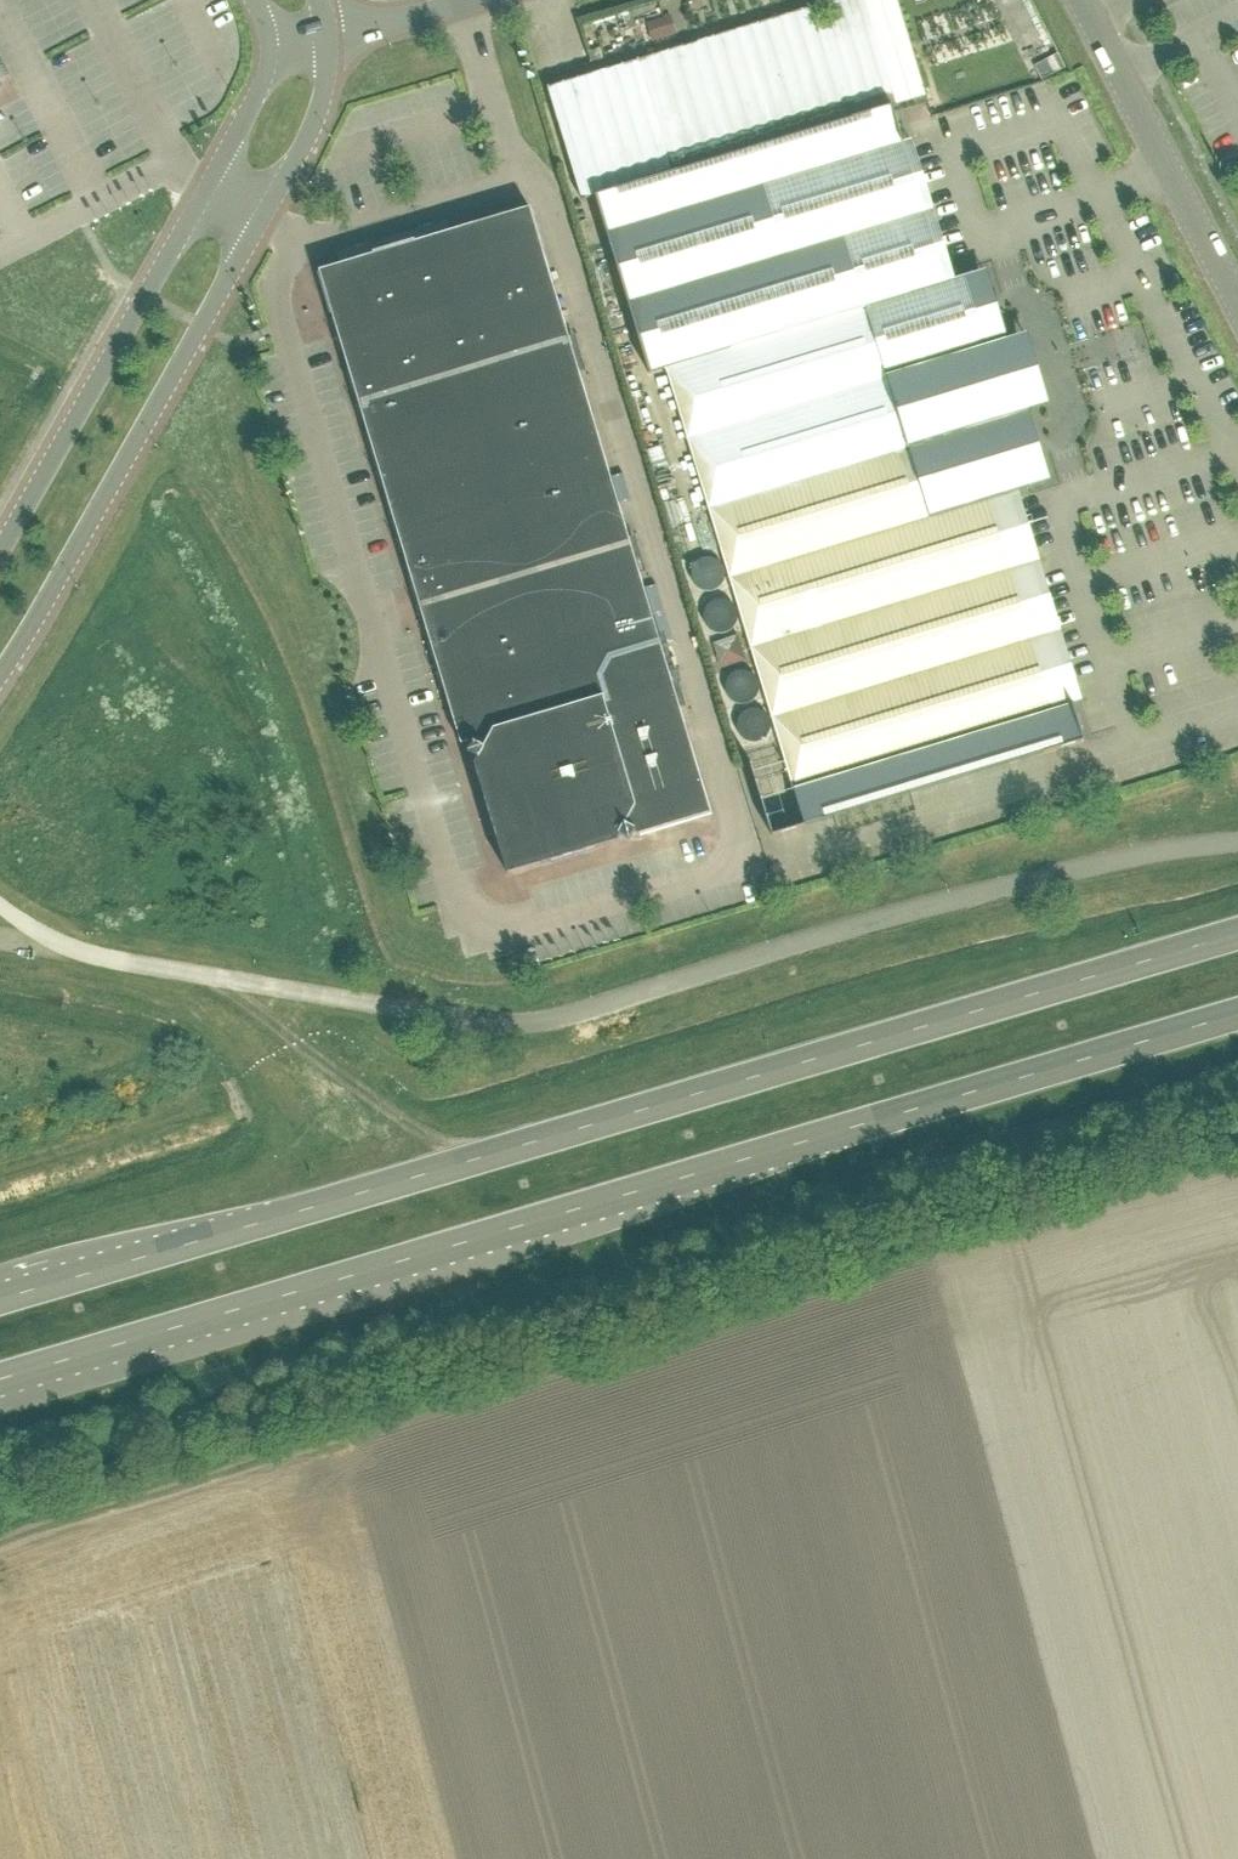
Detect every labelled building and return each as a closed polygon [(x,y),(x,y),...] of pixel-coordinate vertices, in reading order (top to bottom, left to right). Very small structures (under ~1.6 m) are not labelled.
[(805,47),(817,47),(815,4),(789,5),(789,22),(804,22),(805,47)] [(664,7),(638,14),(643,33),(669,26),(664,7)] [(1049,45),(1027,56),(1033,70),(1055,59),(1049,45)] [(601,48),(588,52),(591,63),(604,59),(601,48)] [(650,377),(667,371),(783,755),(751,765),(772,835),(1084,740),(1010,496),(1030,490),(1009,420),(1029,414),(1007,344),(988,350),(966,281),(947,287),(892,108),(596,198),(650,377)] [(320,272),(361,408),(571,345),(531,209),(320,272)] [(611,479),(571,345),(361,408),(401,542),(611,479)] [(712,814),(611,479),(401,542),(461,745),(469,743),(508,875),(712,814)]
